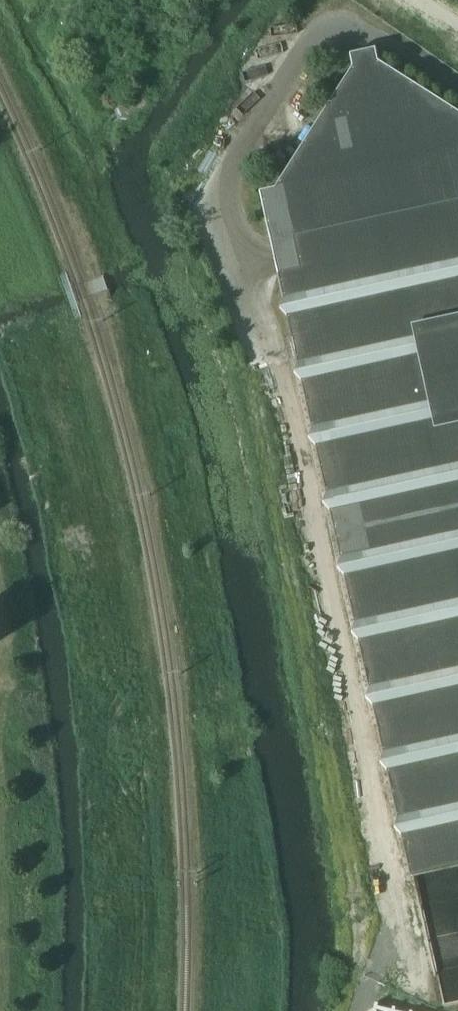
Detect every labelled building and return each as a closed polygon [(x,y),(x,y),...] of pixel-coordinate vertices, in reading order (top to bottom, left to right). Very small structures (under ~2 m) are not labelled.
[(377,62),(374,50),(349,55),(352,68),(274,190),(259,193),(270,242),(283,246),(289,273),(277,275),(410,876),(415,875),(444,1005),(457,1001),(457,114),(377,62)]
